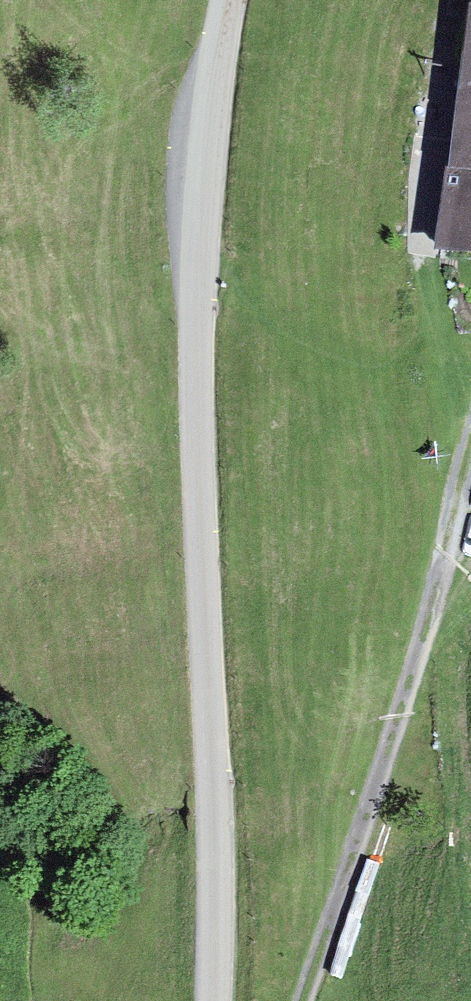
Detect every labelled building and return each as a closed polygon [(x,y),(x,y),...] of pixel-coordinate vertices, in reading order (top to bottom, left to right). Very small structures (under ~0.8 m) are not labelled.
[(470,21),(470,0),(449,0),(433,105),(458,108),(470,21)] [(444,264),(470,268),(470,79),(444,264)]
